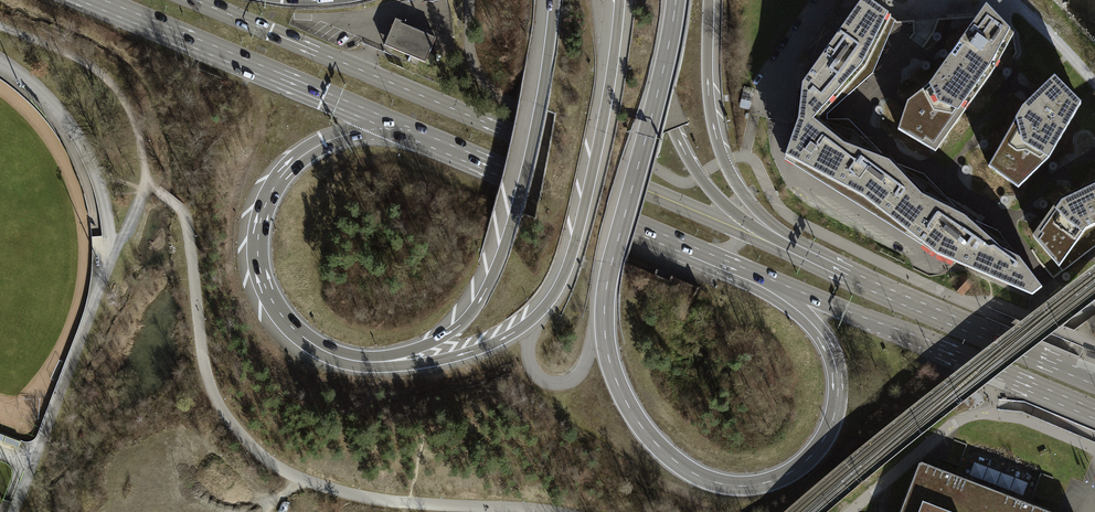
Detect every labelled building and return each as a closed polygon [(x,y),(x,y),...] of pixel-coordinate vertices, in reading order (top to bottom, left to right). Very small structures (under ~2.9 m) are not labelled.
[(1033,294),(1040,287),(997,231),(989,228),(964,218),(947,200),(923,175),(913,171),(889,163),(868,141),(848,119),(840,120),(826,121),(826,114),(843,99),(872,75),(887,40),(895,22),(880,10),(861,6),(803,86),(800,121),(792,140),(785,159),(813,176),(850,199),(911,238),(938,255),(946,258),(1033,294)] [(900,130),(931,149),(990,67),(1009,32),(995,16),(987,17),(979,18),(949,20),(938,21),(908,104),(900,130)] [(384,48),(425,65),(436,39),(395,22),(384,48)] [(1080,105),(1054,78),(1030,101),(1021,110),(988,167),(1018,189),(1040,167),(1048,160),(1080,105)] [(1077,195),(1063,202),(1048,222),(1036,240),(1059,267),(1084,231),(1094,226),(1094,187),(1077,195)] [(1094,245),(1094,226),(1084,231),(1059,267),(1062,270),(1094,245)] [(952,288),(962,297),(973,286),(964,276),(952,288)] [(1029,502),(955,474),(919,460),(899,511),(1054,511),(1029,502)] [(1015,490),(1024,493),(1028,483),(1019,480),(1015,490)]
